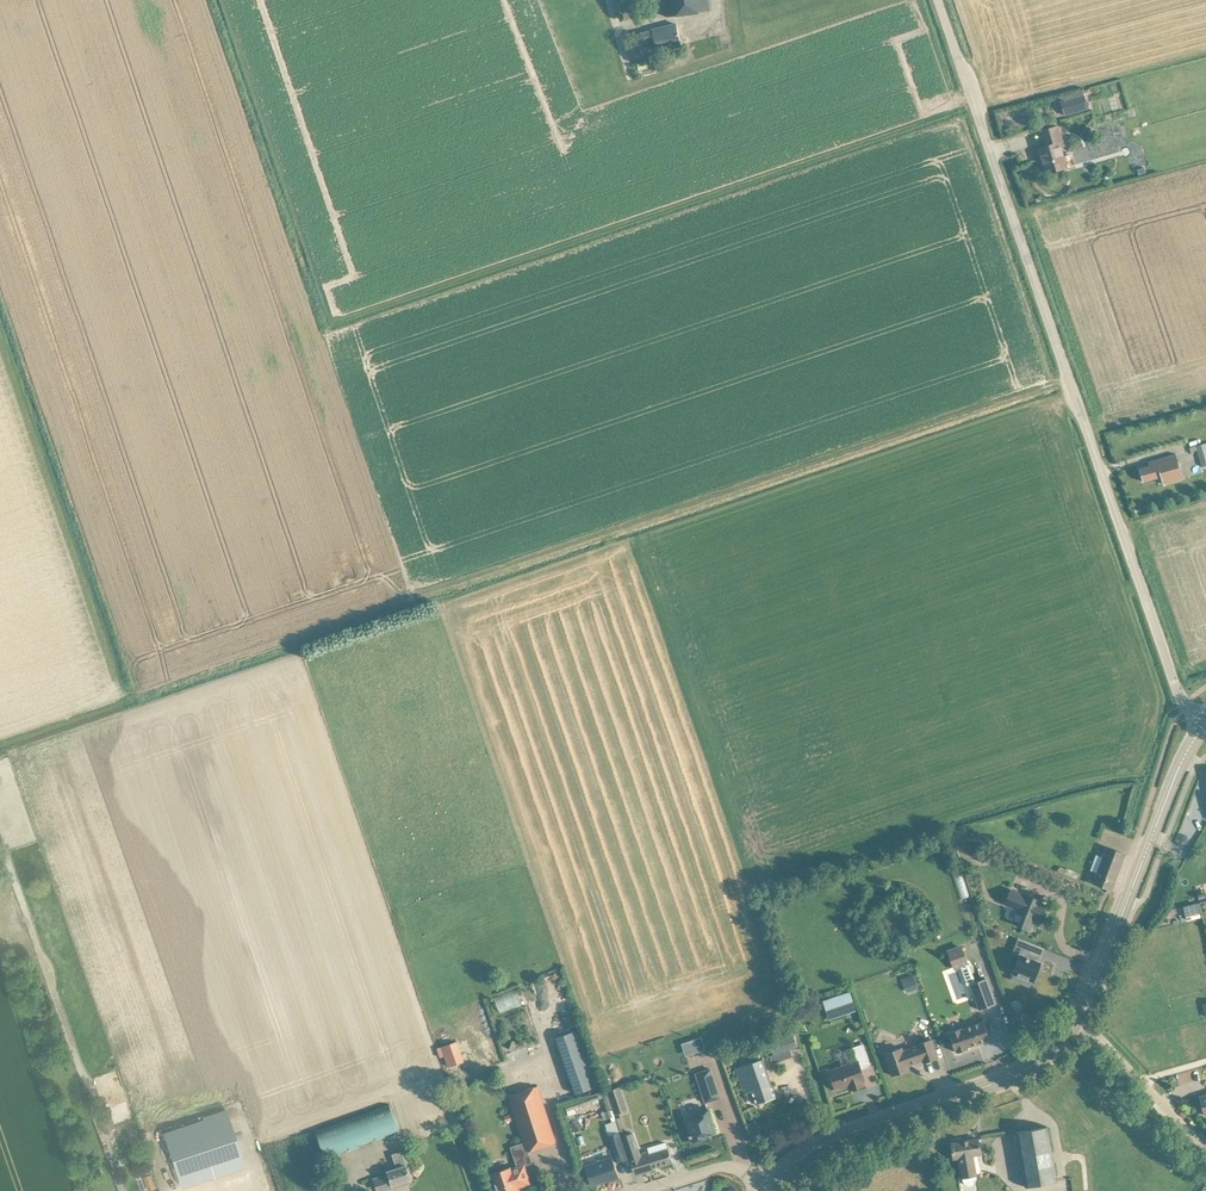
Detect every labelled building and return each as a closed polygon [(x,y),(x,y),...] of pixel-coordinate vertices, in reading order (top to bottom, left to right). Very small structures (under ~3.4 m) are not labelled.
[(666,17),(707,11),(705,0),(664,0),(666,17)] [(656,51),(670,48),(681,45),(676,24),(665,27),(641,32),(643,42),(654,40),(656,51)] [(630,57),(640,55),(637,45),(628,47),(630,57)] [(652,67),(650,60),(637,63),(639,71),(652,67)] [(1084,95),(1061,102),(1065,115),(1088,108),(1084,95)] [(1046,173),(1058,170),(1066,167),(1059,143),(1062,142),(1057,126),(1042,131),(1046,146),(1041,147),(1044,158),(1042,158),(1046,173)] [(1189,447),(1190,452),(1197,450),(1201,467),(1205,466),(1205,443),(1189,447)] [(1143,481),(1154,478),(1161,476),(1163,484),(1181,479),(1174,455),(1149,462),(1150,466),(1139,469),(1143,481)] [(1041,807),(1034,809),(1036,818),(1044,816),(1041,807)] [(1094,883),(1111,890),(1125,854),(1108,847),(1094,883)] [(978,861),(988,865),(993,853),(983,849),(978,861)] [(1066,869),(1064,874),(1077,880),(1080,874),(1066,868),(1066,869)] [(1017,910),(1012,923),(1030,930),(1035,919),(1040,921),(1046,906),(1041,903),(1044,896),(1043,896),(1041,901),(1011,889),(1004,905),(1017,910)] [(1014,973),(1012,978),(1021,981),(1023,976),(1034,981),(1042,962),(1038,960),(1043,947),(1027,941),(1022,954),(1020,953),(1013,972),(1014,973)] [(961,945),(947,950),(954,969),(961,967),(963,973),(971,970),(969,964),(968,964),(961,945)] [(914,979),(903,983),(906,992),(918,988),(914,979)] [(995,1004),(986,979),(970,985),(979,1010),(995,1004)] [(501,1001),(505,1014),(520,1010),(516,997),(501,1001)] [(835,1022),(855,1018),(853,1008),(832,1013),(835,1022)] [(990,1039),(986,1028),(984,1022),(961,1030),(961,1028),(951,1032),(951,1033),(949,1034),(955,1051),(957,1050),(958,1052),(968,1049),(967,1047),(990,1039)] [(792,1033),(768,1041),(773,1055),(769,1056),(772,1063),(792,1056),(789,1050),(797,1047),(792,1033)] [(701,1037),(688,1041),(692,1053),(705,1049),(701,1037)] [(923,1062),(938,1057),(932,1039),(917,1044),(918,1046),(903,1051),(902,1048),(884,1054),(892,1075),(909,1069),(908,1065),(923,1060),(923,1062)] [(836,1090),(848,1086),(849,1090),(866,1084),(861,1069),(871,1066),(863,1044),(852,1047),(857,1061),(829,1070),(836,1090)] [(435,1054),(437,1065),(444,1064),(445,1074),(461,1072),(458,1051),(435,1054)] [(776,1097),(772,1086),(763,1058),(735,1067),(744,1094),(752,1091),(756,1104),(776,1097)] [(682,1068),(666,1072),(670,1085),(685,1080),(682,1068)] [(720,1097),(710,1068),(696,1073),(706,1104),(706,1103),(706,1102),(720,1097)] [(508,1096),(523,1140),(526,1151),(555,1142),(537,1086),(508,1096)] [(628,1112),(620,1088),(607,1092),(613,1108),(615,1116),(628,1112)] [(576,1113),(575,1108),(599,1100),(599,1099),(603,1098),(607,1110),(613,1108),(607,1092),(564,1106),(568,1116),(576,1113)] [(324,1158),(399,1132),(390,1106),(315,1133),(324,1158)] [(716,1132),(708,1107),(707,1107),(707,1109),(697,1112),(698,1114),(685,1118),(690,1134),(689,1134),(690,1136),(691,1136),(693,1142),(705,1138),(705,1136),(716,1132)] [(95,1113),(102,1132),(115,1128),(108,1109),(95,1113)] [(243,1162),(227,1112),(162,1133),(179,1184),(243,1162)] [(671,1161),(667,1149),(649,1154),(648,1151),(640,1154),(633,1133),(623,1136),(621,1129),(624,1128),(621,1117),(616,1119),(620,1132),(629,1159),(631,1159),(632,1164),(637,1162),(640,1171),(671,1161)] [(615,1121),(605,1124),(618,1164),(628,1161),(615,1121)] [(1057,1182),(1049,1138),(1047,1127),(1016,1132),(1025,1188),(1057,1182)] [(951,1143),(953,1154),(954,1158),(959,1158),(962,1177),(963,1181),(965,1183),(967,1185),(969,1185),(972,1185),(974,1184),(975,1183),(976,1181),(976,1177),(976,1175),(973,1155),(981,1154),(978,1138),(951,1143)] [(84,1142),(73,1147),(77,1157),(85,1154),(88,1153),(84,1142)] [(392,1155),(396,1168),(387,1171),(388,1174),(392,1185),(410,1179),(401,1152),(392,1155)] [(612,1157),(584,1167),(590,1185),(606,1179),(607,1181),(618,1177),(612,1157)] [(512,1168),(511,1167),(492,1173),(498,1190),(518,1190),(516,1187),(529,1183),(523,1164),(512,1168)] [(392,1185),(388,1174),(373,1179),(377,1190),(384,1190),(393,1188),(392,1185)] [(142,1178),(147,1190),(150,1190),(156,1189),(151,1175),(142,1178)]
